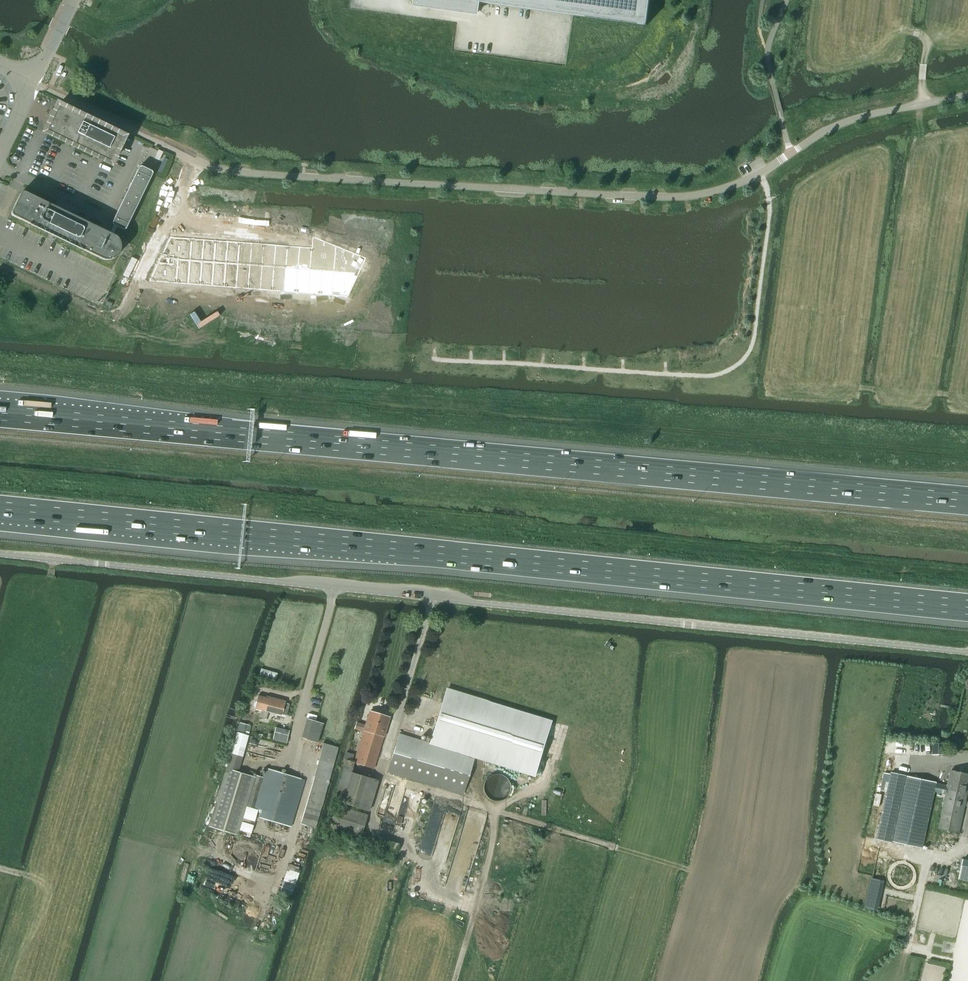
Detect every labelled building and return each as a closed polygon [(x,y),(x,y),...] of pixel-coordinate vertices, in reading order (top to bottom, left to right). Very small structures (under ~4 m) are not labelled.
[(650,0),(416,0),(415,6),(477,14),(478,3),(573,16),(646,26),(650,0)] [(110,164),(123,137),(58,105),(45,132),(110,164)] [(159,161),(163,152),(158,150),(154,158),(159,161)] [(113,226),(109,234),(113,235),(117,227),(123,230),(124,230),(125,230),(125,229),(152,174),(152,173),(152,172),(151,172),(151,171),(141,167),(141,166),(140,166),(140,167),(139,167),(139,168),(112,222),(112,223),(112,224),(112,225),(113,225),(113,226)] [(106,260),(107,261),(109,260),(111,260),(112,259),(114,258),(115,258),(117,256),(118,255),(118,254),(119,253),(120,251),(120,249),(120,248),(120,247),(120,245),(120,244),(119,243),(119,242),(118,240),(117,239),(116,238),(115,237),(114,236),(113,235),(109,234),(25,192),(24,192),(23,192),(22,192),(21,193),(20,194),(11,212),(11,213),(11,214),(11,215),(12,215),(12,216),(13,216),(101,259),(103,260),(104,260),(106,260)] [(171,238),(151,281),(347,296),(365,259),(314,238),(313,250),(171,238)] [(399,734),(387,773),(400,777),(401,776),(462,795),(473,758),(535,777),(552,721),(446,689),(429,743),(399,734)] [(268,699),(257,696),(254,708),(261,710),(259,717),(266,719),(268,711),(286,716),(289,704),(284,703),(285,702),(269,698),(268,699)] [(373,768),(389,718),(369,712),(365,725),(356,722),(354,729),(363,732),(354,762),(373,768)] [(307,719),(301,738),(311,742),(317,743),(318,740),(323,724),(317,722),(307,719)] [(239,723),(230,753),(242,757),(252,727),(239,723)] [(288,735),(274,732),(272,740),(286,744),(288,735)] [(316,829),(337,748),(323,744),(300,825),(316,829)] [(226,766),(208,827),(237,836),(246,807),(265,813),(263,820),(290,828),(293,818),(304,780),(266,768),(263,778),(255,776),(255,778),(238,773),(238,772),(242,757),(230,753),(226,766)] [(334,799),(361,808),(368,811),(378,781),(351,772),(352,766),(346,764),(334,799)] [(967,789),(967,774),(966,774),(950,770),(947,786),(936,783),(937,782),(907,776),(892,841),(922,848),(934,792),(945,794),(938,829),(958,833),(967,789)] [(876,839),(892,842),(892,841),(907,776),(891,772),(876,839)] [(359,838),(368,811),(361,808),(359,813),(336,805),(328,828),(359,838)] [(247,808),(243,819),(255,823),(258,811),(247,808)] [(958,879),(967,882),(967,860),(963,859),(958,879)]
